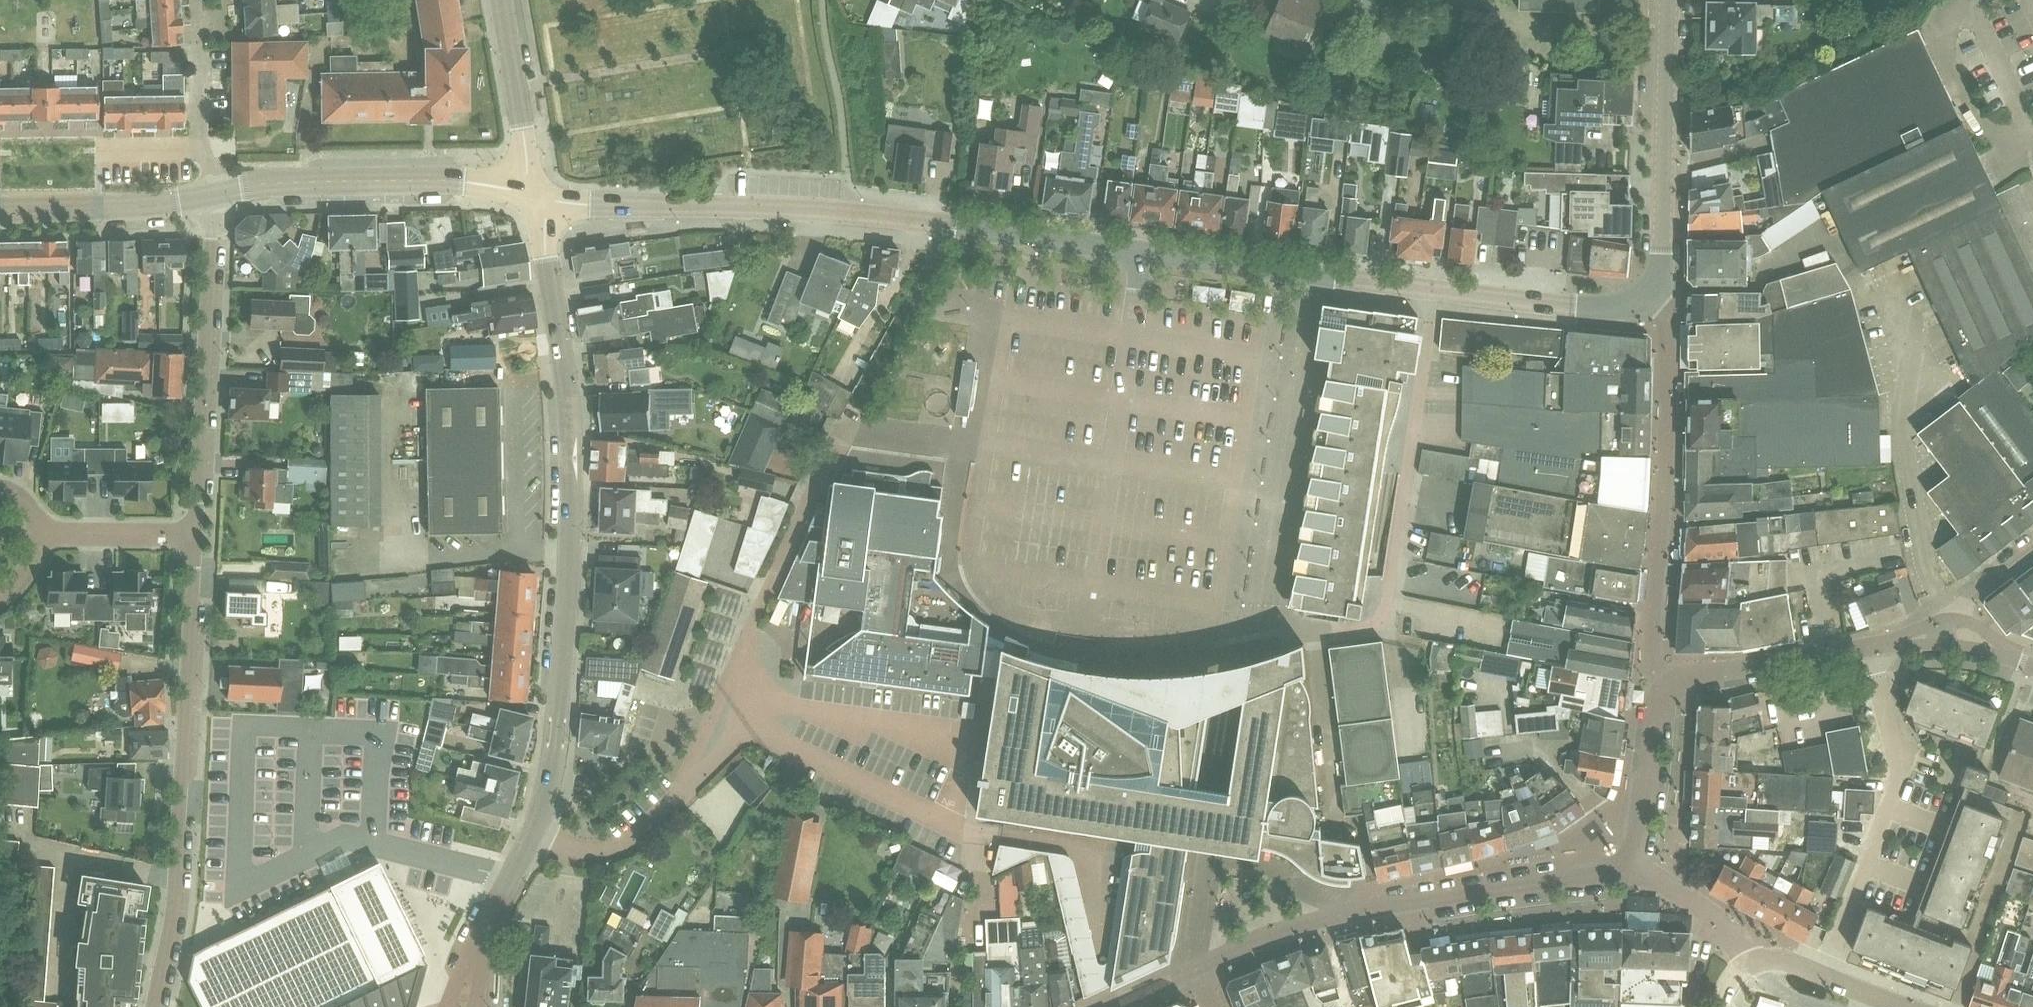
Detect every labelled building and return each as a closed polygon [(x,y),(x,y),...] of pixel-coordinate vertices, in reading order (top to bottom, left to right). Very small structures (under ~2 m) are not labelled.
[(136,9),(180,5),(180,0),(136,0),(136,9)] [(245,17),(276,14),(299,13),(298,3),(275,5),(275,0),(244,0),(245,17)] [(423,49),(423,70),(394,71),(393,60),(357,61),(357,54),(329,55),(330,74),(322,74),(323,120),(410,119),(410,121),(449,121),(449,108),(467,108),(466,48),(464,48),(456,0),(414,0),(423,49)] [(339,10),(338,0),(326,0),(327,11),(339,10)] [(901,9),(905,0),(890,0),(889,3),(901,9)] [(901,9),(913,14),(918,3),(932,9),(936,0),(905,0),(901,9)] [(1191,12),(1163,0),(1149,0),(1152,1),(1142,25),(1178,41),(1191,12)] [(1334,0),(1303,0),(1302,1),(1299,0),(1279,0),(1266,30),(1302,45),(1308,31),(1313,33),(1318,22),(1323,25),(1334,0)] [(1600,11),(1601,0),(1520,0),(1520,9),(1600,11)] [(1709,2),(1708,45),(1731,46),(1730,50),(1758,51),(1758,27),(1768,27),(1768,21),(1776,21),(1776,20),(1793,21),(1793,4),(1776,4),(1709,2)] [(901,9),(889,3),(880,24),(894,26),(901,9)] [(137,17),(151,16),(151,27),(182,24),(180,5),(136,9),(137,17)] [(328,21),(340,20),(339,10),(327,11),(328,21)] [(277,35),(277,24),(300,22),(299,13),(276,14),(245,17),(247,37),(277,35)] [(100,18),(101,31),(111,30),(110,17),(100,18)] [(183,44),(182,24),(151,27),(153,46),(183,44)] [(1918,28),(1778,94),(1790,120),(1771,129),(1778,168),(1784,204),(1810,193),(1821,187),(1822,189),(1963,123),(1918,28)] [(102,43),(111,43),(111,30),(101,31),(102,43)] [(284,76),(306,76),(306,42),(233,42),(234,124),(264,123),(264,117),(284,117),(284,76)] [(899,59),(898,43),(882,44),(883,60),(899,59)] [(65,47),(65,59),(74,58),(77,58),(77,47),(67,47),(65,47)] [(77,47),(77,58),(88,58),(88,47),(77,47)] [(123,47),(111,47),(112,59),(123,58),(123,47)] [(133,47),(123,47),(123,58),(133,58),(133,52),(133,47)] [(2,48),(3,60),(13,60),(12,48),(2,48)] [(12,48),(13,60),(23,60),(22,48),(12,48)] [(153,62),(163,62),(163,50),(153,50),(153,62)] [(173,62),(173,50),(163,50),(163,62),(173,62)] [(1146,61),(1128,59),(1126,70),(1144,73),(1146,61)] [(1170,78),(1172,66),(1155,63),(1153,75),(1170,78)] [(1175,66),(1174,78),(1173,88),(1194,91),(1195,82),(1196,82),(1198,70),(1175,66)] [(1632,113),(1634,82),(1606,80),(1607,72),(1589,71),(1588,75),(1561,73),(1561,71),(1551,70),(1548,134),(1558,138),(1583,139),(1584,122),(1602,122),(1602,111),(1632,113)] [(184,95),(184,94),(184,74),(163,74),(163,87),(164,127),(185,127),(184,95)] [(78,118),(99,118),(99,86),(87,86),(87,79),(78,79),(78,85),(78,118)] [(1217,98),(1239,101),(1241,87),(1219,84),(1217,98)] [(58,119),(78,118),(78,85),(58,87),(58,119)] [(13,119),(12,87),(0,88),(0,120),(13,119)] [(12,87),(13,119),(34,119),(33,87),(12,87)] [(33,87),(34,119),(58,119),(58,87),(33,87)] [(163,87),(153,87),(153,95),(144,95),(144,128),(164,127),(163,87)] [(113,88),(113,96),(103,96),(103,128),(124,128),(123,88),(113,88)] [(133,95),(133,88),(123,88),(124,128),(144,128),(144,95),(133,95)] [(1113,95),(1101,92),(1099,102),(1111,104),(1113,95)] [(1758,134),(1771,129),(1790,120),(1778,94),(1761,102),(1766,112),(1752,119),(1752,118),(1746,121),(1744,102),(1691,111),(1691,151),(1723,145),(1734,141),(1738,140),(1738,139),(1747,136),(1758,133),(1758,134)] [(1049,111),(1081,116),(1082,110),(1083,100),(1051,95),(1049,111)] [(1264,121),(1264,127),(1266,128),(1275,129),(1277,108),(1278,102),(1270,100),(1267,100),(1264,121)] [(977,183),(1011,188),(1015,161),(1018,161),(1019,160),(1035,162),(1039,133),(1043,105),(1022,102),(1018,130),(998,127),(995,144),(982,143),(977,183)] [(1275,129),(1274,134),(1305,138),(1309,113),(1277,108),(1275,129)] [(1077,138),(1066,214),(1079,216),(1080,211),(1089,213),(1094,181),(1096,181),(1099,167),(1090,165),(1095,127),(1100,124),(1101,113),(1082,110),(1081,116),(1078,138),(1077,138)] [(1311,135),(1348,139),(1351,115),(1326,112),(1325,118),(1313,116),(1311,135)] [(1368,124),(1353,122),(1351,140),(1366,142),(1368,124)] [(1960,578),(2032,521),(2032,412),(1997,365),(2032,337),(2032,270),(1963,123),(1822,189),(1861,271),(1909,248),(1973,384),(1957,397),(1959,399),(1917,432),(1949,473),(1927,490),(1959,532),(1938,549),(1960,578)] [(889,159),(899,160),(896,177),(922,181),(925,156),(934,157),(934,159),(950,161),(954,131),(938,129),(938,130),(926,128),(923,147),(914,145),(915,135),(913,132),(893,129),(889,132),(886,155),(889,159)] [(1407,175),(1408,162),(1412,134),(1392,128),(1386,173),(1407,175)] [(1054,212),(1066,214),(1077,138),(1067,137),(1067,142),(1065,142),(1064,150),(1063,150),(1060,175),(1049,174),(1045,206),(1055,208),(1054,212)] [(1429,163),(1430,163),(1458,167),(1459,150),(1431,140),(1429,163)] [(1162,162),(1164,148),(1154,146),(1152,161),(1162,162)] [(1240,172),(1242,159),(1243,151),(1234,149),(1233,157),(1232,157),(1230,171),(1240,172)] [(1129,219),(1133,184),(1137,155),(1123,153),(1121,165),(1125,170),(1124,183),(1110,181),(1106,216),(1119,218),(1118,220),(1124,221),(1125,218),(1129,219)] [(1196,167),(1207,169),(1209,154),(1198,153),(1196,167)] [(1582,154),(1556,153),(1556,171),(1582,172),(1582,154)] [(1216,170),(1218,155),(1209,154),(1207,169),(1216,170)] [(1144,220),(1153,221),(1161,164),(1152,163),(1148,185),(1137,183),(1132,218),(1135,219),(1135,222),(1143,224),(1144,220)] [(1167,187),(1170,166),(1161,164),(1153,221),(1161,223),(1161,226),(1169,227),(1169,224),(1173,224),(1178,189),(1167,187)] [(1735,196),(1732,183),(1693,190),(1692,213),(1746,208),(1750,208),(1761,207),(1776,205),(1784,204),(1778,168),(1763,177),(1766,196),(1744,200),(1743,193),(1735,196)] [(1195,180),(1185,178),(1183,189),(1182,189),(1177,225),(1181,225),(1180,229),(1189,230),(1189,226),(1198,228),(1207,171),(1197,169),(1195,180)] [(1207,171),(1198,228),(1207,229),(1206,232),(1215,233),(1215,230),(1218,231),(1224,195),(1212,194),(1215,172),(1207,171)] [(1590,193),(1589,172),(1582,172),(1556,171),(1525,171),(1525,184),(1531,184),(1531,188),(1546,188),(1546,192),(1562,193),(1562,229),(1589,230),(1589,234),(1629,235),(1630,202),(1619,202),(1619,207),(1607,206),(1608,192),(1590,193)] [(1246,235),(1250,199),(1237,198),(1240,174),(1231,173),(1223,232),(1246,235)] [(1346,183),(1345,197),(1356,198),(1357,184),(1346,183)] [(2032,269),(2032,212),(2019,183),(1997,192),(2032,269)] [(1326,244),(1329,209),(1318,208),(1320,187),(1309,186),(1307,207),(1302,207),(1299,241),(1310,242),(1310,244),(1312,247),(1320,248),(1323,245),(1323,243),(1326,244)] [(1266,237),(1276,238),(1276,242),(1292,245),(1293,240),(1294,240),(1300,190),(1274,187),(1272,202),(1270,201),(1266,237)] [(1367,253),(1371,219),(1356,217),(1358,198),(1345,197),(1340,231),(1344,232),(1342,250),(1367,253)] [(1441,256),(1445,223),(1449,200),(1435,198),(1432,221),(1421,220),(1416,259),(1424,260),(1425,259),(1425,257),(1431,258),(1432,254),(1441,256)] [(1400,254),(1406,255),(1406,257),(1407,258),(1416,259),(1421,220),(1407,218),(1409,203),(1398,202),(1396,217),(1395,217),(1391,249),(1400,250),(1400,254)] [(1457,203),(1454,225),(1450,260),(1473,263),(1477,228),(1468,227),(1471,205),(1457,203)] [(1776,205),(1778,221),(1783,219),(1796,207),(1784,204),(1776,205)] [(1484,222),(1481,242),(1495,244),(1499,208),(1480,206),(1478,221),(1484,222)] [(1690,213),(1690,234),(1746,231),(1744,218),(1761,216),(1761,207),(1750,208),(1746,208),(1692,213),(1690,213)] [(1499,208),(1495,244),(1514,246),(1518,210),(1499,208)] [(340,274),(353,274),(351,215),(340,216),(338,212),(332,212),(331,216),(329,216),(330,248),(340,248),(340,274)] [(351,215),(353,274),(365,274),(365,247),(375,247),(374,215),(370,215),(369,212),(364,212),(362,215),(351,215)] [(242,220),(302,280),(313,253),(300,247),(290,239),(283,246),(275,238),(293,220),(285,213),(265,213),(262,216),(261,215),(247,215),(242,220)] [(251,261),(261,271),(265,271),(270,266),(276,272),(276,289),(298,291),(302,280),(242,220),(236,227),(236,240),(237,241),(234,244),(251,262),(251,261)] [(1691,285),(1693,285),(1746,286),(1746,257),(1758,255),(1773,248),(1762,232),(1747,234),(1747,238),(1685,238),(1685,279),(1691,285)] [(438,270),(459,269),(526,259),(524,241),(483,247),(481,233),(454,238),(456,249),(435,253),(438,270)] [(1627,277),(1630,243),(1571,233),(1568,271),(1627,277)] [(137,271),(138,271),(137,253),(134,253),(134,239),(110,240),(110,271),(127,271),(127,293),(138,293),(137,271)] [(156,296),(165,295),(165,239),(142,240),(142,272),(155,272),(156,296)] [(165,239),(165,295),(173,295),(173,277),(185,277),(185,239),(165,239)] [(94,309),(100,309),(105,308),(105,291),(105,272),(104,240),(78,241),(78,273),(94,272),(94,309)] [(613,257),(632,254),(630,240),(610,243),(574,249),(579,276),(615,271),(613,257)] [(29,271),(49,271),(49,241),(29,242),(29,271)] [(49,241),(49,271),(70,271),(69,241),(49,241)] [(9,272),(9,242),(0,242),(0,272),(9,272)] [(18,284),(29,284),(29,271),(29,242),(9,242),(9,272),(18,271),(18,284)] [(695,260),(695,243),(653,245),(654,262),(695,260)] [(390,269),(423,268),(422,245),(389,248),(390,269)] [(892,281),(892,277),(894,277),(896,276),(898,266),(901,250),(876,246),(871,277),(860,276),(853,290),(843,313),(841,316),(860,326),(876,304),(877,304),(880,280),(892,281)] [(719,250),(701,252),(702,268),(721,265),(719,250)] [(1830,261),(1826,250),(1802,259),(1806,270),(1830,261)] [(821,252),(802,301),(832,313),(834,309),(843,313),(853,290),(846,286),(850,277),(847,275),(852,264),(821,252)] [(484,285),(529,278),(526,259),(459,269),(460,279),(482,276),(484,285)] [(1760,315),(1832,293),(1852,287),(1837,261),(1769,283),(1765,289),(1766,292),(1759,293),(1691,292),(1690,319),(1707,318),(1707,319),(1760,315)] [(395,290),(395,294),(419,294),(417,270),(394,271),(394,275),(388,275),(389,290),(395,290)] [(658,271),(629,276),(631,286),(660,280),(658,271)] [(353,290),(353,274),(340,274),(341,290),(353,290)] [(365,274),(353,274),(353,290),(366,290),(365,274)] [(587,302),(612,298),(610,282),(584,287),(587,302)] [(732,286),(733,284),(711,287),(712,299),(726,298),(732,286)] [(1707,323),(1690,323),(1690,367),(1754,366),(1754,359),(1775,360),(1776,371),(1776,376),(1790,375),(1791,397),(1880,394),(1852,287),(1832,293),(1760,315),(1707,319),(1707,323)] [(793,293),(781,288),(768,320),(781,325),(784,317),(795,321),(801,307),(790,302),(793,293)] [(637,293),(637,298),(579,308),(582,325),(625,317),(626,322),(637,320),(635,311),(644,309),(645,314),(649,313),(648,308),(657,307),(654,290),(637,293)] [(1238,312),(1263,315),(1266,293),(1241,290),(1238,312)] [(485,301),(450,306),(453,322),(534,311),(531,293),(485,299),(485,301)] [(315,318),(310,313),(310,295),(290,294),(290,301),(252,300),(250,326),(292,328),(296,333),(309,334),(314,328),(315,318)] [(420,319),(419,294),(395,294),(396,320),(420,319)] [(700,330),(695,305),(695,302),(658,308),(657,307),(648,308),(649,313),(645,314),(644,309),(635,311),(637,320),(626,322),(625,317),(582,325),(585,342),(628,334),(628,333),(653,329),(653,328),(666,325),(668,336),(700,330)] [(1289,605),(1296,606),(1362,617),(1386,456),(1390,435),(1398,411),(1402,390),(1404,381),(1399,380),(1400,369),(1411,371),(1419,316),(1400,313),(1399,313),(1375,309),(1374,310),(1349,307),(1324,304),(1316,357),(1341,361),(1338,379),(1328,378),(1319,411),(1323,411),(1314,443),(1318,443),(1309,476),(1313,476),(1304,508),(1308,508),(1299,540),(1303,541),(1294,573),(1298,573),(1289,605)] [(138,339),(137,310),(121,310),(122,339),(138,339)] [(536,327),(534,311),(453,322),(454,332),(469,330),(489,327),(490,334),(536,327)] [(94,328),(95,329),(106,328),(106,315),(93,315),(94,328)] [(1562,355),(1564,329),(1444,318),(1441,348),(1497,353),(1501,349),(1562,355)] [(1560,361),(1559,370),(1617,374),(1617,369),(1624,369),(1624,365),(1652,367),(1652,359),(1651,359),(1648,359),(1648,337),(1582,331),(1575,330),(1569,330),(1567,356),(1566,361),(1560,361)] [(165,333),(138,333),(138,348),(165,348),(165,333)] [(180,333),(165,333),(165,348),(180,348),(180,333)] [(730,351),(760,363),(767,346),(737,334),(730,351)] [(50,338),(50,349),(61,348),(61,337),(50,338)] [(0,350),(10,350),(10,338),(0,338),(0,350)] [(20,338),(10,338),(10,350),(20,350),(20,338)] [(50,338),(38,338),(39,349),(50,349),(50,338)] [(415,357),(413,341),(401,343),(403,359),(415,357)] [(337,352),(325,352),(325,348),(281,346),(280,370),(329,372),(336,372),(336,371),(337,352)] [(495,368),(495,346),(450,347),(450,369),(495,368)] [(142,394),(180,397),(182,352),(77,347),(76,359),(97,360),(96,381),(143,384),(142,394)] [(646,366),(645,348),(632,349),(632,350),(623,352),(623,351),(597,354),(600,380),(625,377),(625,375),(630,374),(631,384),(652,382),(652,381),(661,380),(660,365),(646,366)] [(1551,360),(1527,359),(1527,368),(1551,369),(1551,360)] [(1463,363),(1462,439),(1505,445),(1582,457),(1581,451),(1650,453),(1652,367),(1624,365),(1624,369),(1617,369),(1617,374),(1559,370),(1551,369),(1527,368),(1527,369),(1463,363)] [(813,403),(822,408),(828,410),(829,415),(842,417),(853,391),(841,384),(814,369),(808,384),(814,386),(807,399),(813,403)] [(267,390),(229,389),(228,401),(225,407),(227,413),(230,413),(230,416),(267,418),(268,402),(281,403),(281,391),(311,392),(312,372),(268,371),(267,390)] [(329,372),(331,525),(381,525),(381,393),(353,393),(353,372),(336,371),(336,372),(329,372)] [(1689,384),(1689,399),(1791,397),(1790,375),(1776,376),(1776,371),(1700,373),(1689,384)] [(428,533),(502,532),(499,386),(425,388),(428,533)] [(795,400),(762,387),(752,411),(793,430),(796,424),(808,429),(814,414),(793,405),(795,400)] [(649,392),(600,393),(601,429),(651,428),(651,409),(665,409),(665,412),(692,412),(691,388),(649,388),(649,392)] [(85,393),(63,389),(60,405),(81,409),(85,393)] [(1689,399),(1688,483),(1741,483),(1741,477),(1769,475),(1769,467),(1881,464),(1880,394),(1791,397),(1689,399)] [(6,407),(1,461),(15,462),(15,459),(25,460),(27,436),(39,437),(41,412),(29,410),(30,409),(6,407)] [(784,426),(751,411),(742,432),(776,446),(784,426)] [(594,438),(593,458),(662,462),(662,448),(627,448),(629,440),(594,438)] [(771,458),(736,444),(728,463),(765,472),(771,458)] [(1505,445),(1499,484),(1474,481),(1568,496),(1568,500),(1580,502),(1582,493),(1588,494),(1588,498),(1593,499),(1592,501),(1648,506),(1650,455),(1602,454),(1602,460),(1582,457),(1505,445)] [(1423,447),(1419,472),(1469,480),(1473,456),(1423,447)] [(72,461),(49,461),(48,491),(52,491),(52,497),(73,497),(73,496),(84,496),(84,474),(96,474),(96,448),(72,448),(72,461)] [(114,474),(114,496),(146,497),(146,491),(149,491),(149,462),(126,462),(126,448),(102,448),(102,474),(114,474)] [(292,473),(328,474),(327,459),(292,457),(292,473)] [(664,475),(665,462),(662,462),(593,458),(592,478),(625,480),(626,473),(664,475)] [(256,508),(274,508),(274,500),(292,501),(293,482),(288,482),(288,469),(246,467),(245,481),(242,481),(242,499),(257,499),(256,508)] [(773,491),(776,475),(743,467),(739,483),(773,491)] [(864,628),(857,630),(841,637),(828,647),(834,651),(816,664),(809,664),(808,672),(971,693),(974,672),(984,674),(984,673),(984,674),(988,644),(1006,646),(1006,640),(989,633),(986,633),(987,626),(975,617),(973,631),(909,622),(916,567),(937,570),(943,531),(938,531),(944,486),(931,485),(933,471),(928,469),(924,470),(919,470),(911,474),(908,475),(904,475),(854,468),(853,474),(845,473),(843,485),(832,483),(828,511),(818,510),(780,597),(866,608),(866,614),(861,613),(860,621),(865,622),(864,628)] [(1688,483),(1688,501),(1741,501),(1741,500),(1763,500),(1775,498),(1775,496),(1793,495),(1791,478),(1755,483),(1741,483),(1688,483)] [(1474,481),(1468,538),(1642,567),(1650,507),(1648,506),(1592,501),(1593,499),(1588,498),(1588,494),(1582,493),(1580,502),(1568,500),(1568,496),(1474,481)] [(661,512),(667,512),(667,500),(651,499),(651,490),(637,490),(603,487),(602,509),(661,511),(661,512)] [(1853,502),(1874,500),(1873,490),(1850,492),(1853,501),(1853,502)] [(1775,496),(1775,498),(1763,500),(1741,500),(1741,501),(1688,501),(1687,518),(1743,514),(1743,508),(1757,507),(1764,509),(1794,507),(1793,495),(1775,496)] [(1687,527),(1685,559),(1754,553),(1754,556),(1790,551),(1789,549),(1790,548),(1800,547),(1818,544),(1901,532),(1896,501),(1814,510),(1783,514),(1757,515),(1757,518),(1687,527)] [(691,507),(672,503),(670,514),(689,518),(691,507)] [(661,523),(661,512),(661,511),(602,509),(601,530),(635,532),(636,522),(661,523)] [(695,510),(692,520),(716,528),(720,517),(695,510)] [(670,514),(668,525),(687,529),(689,518),(670,514)] [(692,520),(688,531),(712,540),(716,528),(692,520)] [(746,538),(769,545),(774,536),(750,528),(746,538)] [(688,531),(684,542),(708,550),(712,540),(688,531)] [(769,545),(746,538),(743,549),(764,555),(769,545)] [(684,542),(681,553),(705,561),(708,550),(684,542)] [(1800,547),(1790,548),(1792,561),(1801,560),(1800,547)] [(740,559),(759,565),(764,555),(743,549),(740,559)] [(700,576),(705,561),(681,553),(675,567),(700,576)] [(1636,601),(1641,569),(1549,554),(1544,586),(1636,601)] [(599,568),(598,592),(639,594),(641,557),(616,555),(600,555),(599,568)] [(1744,598),(1788,589),(1788,557),(1689,563),(1685,563),(1681,597),(1699,601),(1744,598)] [(759,565),(740,559),(737,569),(754,575),(759,565)] [(431,570),(433,592),(456,591),(454,567),(431,570)] [(2015,580),(2013,577),(1986,597),(1985,604),(2007,633),(2013,629),(2032,636),(2032,567),(2015,580)] [(280,599),(306,599),(306,585),(320,585),(320,570),(281,569),(280,599)] [(1882,588),(1899,581),(1895,569),(1877,576),(1882,588)] [(73,572),(73,571),(51,571),(51,577),(48,577),(48,606),(51,606),(51,612),(71,612),(71,620),(95,620),(95,594),(83,594),(84,572),(73,572)] [(113,572),(113,594),(101,594),(101,620),(125,620),(125,613),(145,613),(145,607),(149,607),(149,577),(145,577),(145,571),(124,571),(124,572),(113,572)] [(475,587),(534,593),(535,574),(500,571),(500,579),(476,578),(475,587)] [(675,677),(707,582),(677,572),(645,666),(675,677)] [(363,577),(331,580),(333,600),(365,597),(363,577)] [(1861,598),(1872,627),(1907,614),(1897,586),(1861,598)] [(534,593),(460,587),(459,596),(475,597),(474,599),(498,601),(497,612),(532,615),(534,593)] [(1788,590),(1788,589),(1744,598),(1699,601),(1681,597),(1681,600),(1678,648),(1740,648),(1797,638),(1788,590)] [(267,625),(267,610),(261,610),(262,592),(226,590),(225,615),(242,616),(242,624),(267,625)] [(637,633),(639,594),(598,592),(596,618),(613,618),(612,632),(637,633)] [(1632,637),(1636,612),(1557,597),(1555,605),(1547,603),(1544,621),(1632,637)] [(468,621),(468,622),(457,621),(456,630),(456,631),(530,637),(532,615),(497,612),(496,623),(468,621)] [(1636,640),(1635,640),(1560,626),(1560,629),(1515,619),(1508,655),(1629,678),(1631,677),(1636,640)] [(108,630),(100,629),(98,647),(106,648),(108,630)] [(456,630),(454,630),(454,641),(494,644),(494,655),(528,659),(530,637),(456,631),(456,630)] [(357,634),(338,634),(339,647),(357,647),(357,634)] [(997,689),(978,813),(1137,838),(1135,852),(1129,854),(1124,857),(1124,858),(1132,860),(1113,984),(1146,969),(1157,963),(1160,961),(1163,959),(1165,956),(1167,953),(1169,951),(1171,947),(1172,945),(1173,942),(1175,935),(1175,929),(1183,877),(1188,846),(1203,849),(1260,857),(1261,847),(1268,848),(1275,850),(1282,853),(1288,856),(1294,860),(1300,864),(1305,869),(1310,874),(1315,877),(1320,879),(1325,881),(1330,883),(1336,884),(1342,884),(1351,885),(1351,877),(1366,875),(1360,843),(1322,838),(1321,825),(1319,825),(1319,826),(1316,827),(1313,806),(1317,806),(1317,807),(1319,806),(1312,734),(1310,738),(1304,735),(1306,731),(1308,727),(1310,722),(1311,718),(1311,713),(1311,708),(1311,704),(1310,699),(1309,695),(1308,690),(1306,686),(1304,682),(1301,678),(1298,674),(1305,674),(1305,675),(1307,674),(1304,644),(1290,649),(1288,659),(1282,658),(1283,653),(1266,658),(1250,663),(1230,790),(1212,788),(1198,785),(1216,670),(1198,673),(1185,674),(1166,675),(1161,675),(1157,697),(1055,669),(1056,664),(1028,656),(1030,645),(1007,634),(1006,640),(1006,646),(988,644),(984,674),(1001,676),(998,689),(997,689)] [(10,671),(9,642),(5,642),(5,636),(0,636),(0,671),(10,671)] [(1413,871),(1400,768),(1383,639),(1330,646),(1348,782),(1341,783),(1346,815),(1366,812),(1367,818),(1373,844),(1380,879),(1413,871)] [(1451,670),(1454,661),(1453,644),(1434,641),(1433,646),(1430,645),(1429,655),(1431,659),(1432,668),(1451,670)] [(119,670),(122,653),(75,643),(71,660),(119,670)] [(1457,645),(1454,658),(1481,663),(1484,650),(1457,645)] [(435,671),(452,673),(451,674),(468,675),(469,675),(527,680),(528,659),(494,655),(493,664),(480,662),(476,657),(436,654),(435,671)] [(596,678),(624,681),(634,684),(636,685),(643,660),(597,657),(596,678)] [(1519,684),(1513,684),(1515,707),(1542,705),(1542,709),(1543,709),(1545,726),(1544,726),(1544,730),(1561,728),(1563,720),(1568,720),(1571,706),(1588,709),(1588,711),(1624,720),(1629,678),(1522,658),(1519,684)] [(229,666),(229,676),(221,676),(220,687),(228,688),(228,698),(278,700),(278,709),(300,710),(302,660),(279,659),(279,668),(229,666)] [(469,675),(468,675),(451,674),(451,685),(467,686),(491,688),(490,697),(525,700),(527,680),(469,675)] [(132,715),(133,712),(136,712),(137,724),(164,721),(163,709),(165,709),(162,679),(130,682),(130,677),(119,678),(121,696),(116,703),(116,709),(124,716),(132,715)] [(1905,687),(1918,734),(1919,735),(1919,736),(1920,737),(1922,737),(1924,737),(1925,737),(1927,736),(1928,735),(1929,734),(1933,721),(1948,727),(1946,731),(1959,736),(1960,732),(1975,737),(1973,741),(1986,746),(2000,709),(1988,704),(1990,700),(1946,683),(1945,688),(1936,685),(1934,679),(1905,687)] [(581,740),(582,740),(581,744),(596,746),(596,751),(618,754),(620,755),(627,719),(637,685),(636,685),(634,684),(624,681),(613,717),(586,713),(584,724),(582,724),(579,726),(578,736),(581,740)] [(1699,703),(1697,739),(1739,741),(1740,736),(1765,729),(1761,712),(1763,712),(1758,690),(1729,698),(1730,705),(1699,703)] [(428,718),(448,721),(453,699),(432,697),(428,718)] [(972,718),(974,701),(961,699),(959,716),(972,718)] [(1477,711),(1476,703),(1461,704),(1464,737),(1479,736),(1477,711)] [(1583,731),(1580,748),(1620,756),(1624,720),(1588,711),(1588,709),(1571,706),(1567,728),(1583,731)] [(473,713),(470,724),(527,738),(532,716),(501,709),(498,719),(473,713)] [(1502,709),(1477,711),(1479,736),(1504,733),(1502,709)] [(448,721),(428,718),(423,741),(441,747),(448,721)] [(2022,719),(2001,776),(2032,787),(2032,723),(2022,719)] [(521,760),(527,738),(470,724),(468,736),(493,742),(490,753),(521,760)] [(1782,752),(1785,772),(1868,775),(1859,726),(1828,732),(1830,743),(1782,752)] [(105,729),(106,739),(122,739),(121,729),(105,729)] [(131,757),(168,757),(168,730),(130,730),(131,757)] [(38,733),(2,737),(0,758),(36,762),(38,733)] [(40,736),(38,760),(51,761),(52,737),(40,736)] [(1697,739),(1696,767),(1738,769),(1739,741),(1697,739)] [(1565,764),(1564,771),(1575,773),(1575,774),(1583,780),(1595,782),(1594,789),(1601,795),(1607,797),(1612,785),(1617,758),(1620,758),(1620,756),(1580,748),(1576,748),(1562,752),(1561,764),(1565,764)] [(747,782),(760,766),(744,754),(731,769),(747,782)] [(428,772),(432,759),(418,756),(414,768),(428,772)] [(1986,783),(1990,771),(1968,763),(1960,781),(1983,790),(1986,783)] [(1,764),(0,779),(30,781),(36,782),(38,766),(1,764)] [(484,774),(459,768),(457,779),(515,794),(517,785),(515,782),(517,772),(486,764),(484,774)] [(40,766),(39,790),(53,789),(52,765),(40,766)] [(1400,768),(1413,871),(1443,864),(1435,787),(1434,781),(1432,781),(1431,765),(1400,768)] [(140,778),(117,777),(118,766),(90,767),(88,788),(107,790),(106,807),(118,807),(117,820),(134,821),(135,809),(138,809),(140,778)] [(1533,839),(1560,830),(1526,780),(1526,779),(1521,772),(1519,766),(1508,770),(1510,775),(1533,839)] [(1832,812),(1833,775),(1738,770),(1738,769),(1696,767),(1694,803),(1793,809),(1807,810),(1832,812)] [(1586,813),(1568,786),(1567,787),(1553,773),(1546,778),(1540,770),(1526,779),(1526,780),(1560,830),(1586,813)] [(1502,801),(1500,801),(1507,848),(1533,839),(1510,775),(1518,799),(1510,802),(1506,793),(1501,794),(1502,801)] [(0,794),(0,804),(39,809),(39,782),(36,782),(30,781),(0,779),(0,794)] [(473,822),(476,808),(506,815),(509,806),(512,805),(515,794),(457,779),(453,793),(466,796),(475,798),(473,807),(464,805),(461,819),(473,822)] [(2008,790),(1986,783),(1983,790),(1982,794),(2005,801),(2008,790)] [(1436,787),(1435,787),(1443,864),(1472,858),(1464,794),(1449,797),(1449,798),(1443,800),(1441,791),(1436,792),(1436,787)] [(1873,811),(1874,790),(1847,788),(1846,817),(1860,818),(1860,811),(1873,811)] [(1465,794),(1464,794),(1472,858),(1507,848),(1500,801),(1492,802),(1494,817),(1468,820),(1465,794)] [(1963,926),(2004,817),(1959,800),(1917,909),(1963,926)] [(1753,847),(1753,834),(1778,836),(1779,823),(1792,823),(1793,809),(1694,803),(1692,843),(1753,847)] [(782,834),(775,874),(771,893),(810,900),(825,823),(786,816),(782,834)] [(1808,851),(1836,853),(1838,822),(1810,820),(1809,832),(1808,851)] [(2024,835),(2015,863),(2032,869),(2032,838),(2024,835)] [(18,870),(19,845),(0,843),(0,868),(18,870)] [(1003,868),(1003,869),(1035,855),(1034,854),(1032,850),(1006,846),(1003,868)] [(1836,853),(1821,890),(1841,898),(1856,861),(1836,853)] [(1710,890),(1734,902),(1756,859),(1747,854),(1738,871),(1724,864),(1710,890)] [(1767,887),(1759,882),(1764,874),(1763,874),(1768,866),(1756,859),(1734,902),(1758,915),(1775,881),(1771,878),(1767,887)] [(1074,867),(1052,861),(1051,861),(1055,880),(1060,899),(1061,899),(1081,894),(1074,867)] [(2032,888),(2032,873),(2014,866),(2005,892),(2029,900),(2032,891),(2032,888)] [(31,869),(22,1003),(44,1004),(55,871),(31,869)] [(183,982),(196,1006),(412,1006),(424,964),(381,878),(360,870),(190,954),(183,982)] [(642,870),(631,898),(647,904),(658,877),(642,870)] [(999,875),(1002,917),(1020,917),(1017,887),(1013,887),(1011,870),(999,875)] [(128,948),(129,939),(132,936),(142,938),(144,917),(130,915),(131,906),(134,904),(144,905),(147,885),(83,876),(79,899),(87,901),(87,899),(81,898),(82,891),(95,893),(87,942),(78,940),(78,946),(79,946),(78,957),(76,957),(76,963),(85,963),(83,1006),(121,1006),(121,998),(135,999),(137,978),(128,978),(125,975),(126,966),(139,966),(139,964),(137,964),(137,965),(131,964),(133,950),(139,951),(139,952),(140,952),(140,950),(128,948)] [(1758,915),(1782,928),(1803,885),(1794,880),(1792,883),(1779,876),(1776,881),(1775,881),(1758,915)] [(1819,915),(1806,908),(1815,891),(1803,885),(1782,928),(1805,941),(1819,915)] [(965,898),(953,893),(943,915),(923,955),(923,961),(955,961),(965,898)] [(899,958),(898,1006),(922,1006),(921,990),(923,990),(923,955),(943,915),(923,906),(899,958)] [(1957,987),(1973,945),(1954,938),(1952,944),(1884,918),(1886,913),(1868,906),(1852,948),(1863,952),(1861,958),(1944,989),(1946,983),(1957,987)] [(664,941),(678,916),(663,907),(649,933),(664,941)] [(1683,982),(1689,983),(1691,933),(1660,930),(1659,912),(1626,910),(1626,928),(1623,928),(1620,1006),(1682,1006),(1683,982)] [(630,956),(645,926),(624,915),(623,916),(614,911),(609,922),(608,922),(598,940),(609,946),(603,957),(604,958),(604,975),(591,974),(590,998),(625,999),(626,976),(623,976),(623,963),(628,955),(630,956)] [(1018,1005),(1029,1004),(1023,942),(1022,942),(1020,917),(1002,917),(987,918),(988,951),(975,951),(975,1006),(1018,1006),(1018,1005)] [(578,977),(583,978),(585,962),(575,961),(575,958),(549,955),(552,925),(537,924),(533,953),(535,953),(528,1006),(570,1006),(572,982),(578,983),(578,977)] [(1378,1003),(1379,1006),(1424,1006),(1405,926),(1361,935),(1378,1003)] [(681,928),(642,984),(642,994),(639,994),(637,1006),(742,1006),(749,968),(751,932),(681,928)] [(1623,928),(1573,929),(1570,1003),(1571,1003),(1571,1006),(1620,1006),(1623,928)] [(1573,929),(1534,933),(1537,1006),(1570,1003),(1573,929)] [(1997,963),(1996,966),(1982,961),(1977,976),(1978,977),(1968,1006),(1993,1006),(2006,966),(2010,967),(2020,933),(2008,929),(1997,963)] [(790,985),(797,985),(798,1006),(847,1006),(846,983),(844,983),(846,955),(821,953),(823,932),(794,930),(790,985)] [(1534,933),(1492,937),(1499,1006),(1536,1006),(1534,933)] [(2020,970),(2031,936),(2020,933),(2010,967),(2006,966),(1993,1006),(2016,1006),(2027,972),(2020,970)] [(1358,1006),(1378,1003),(1361,935),(1339,940),(1358,1006)] [(1105,966),(1101,937),(1092,938),(1092,937),(1083,938),(1086,968),(1105,966)] [(1492,937),(1456,942),(1461,971),(1462,971),(1468,1006),(1499,1006),(1492,937)] [(1043,940),(1023,942),(1029,1004),(1018,1005),(1018,1006),(1051,1006),(1047,972),(1045,957),(1045,956),(1043,940)] [(1422,947),(1423,948),(1434,986),(1439,984),(1437,975),(1461,971),(1456,942),(1422,947)] [(1327,943),(1303,950),(1316,996),(1317,996),(1316,992),(1339,985),(1327,943)] [(1303,950),(1303,949),(1282,957),(1287,974),(1288,991),(1294,1006),(1310,1006),(1307,999),(1316,996),(1303,950)] [(851,951),(849,992),(887,992),(887,956),(882,951),(872,951),(851,951)] [(1277,995),(1276,996),(1281,1006),(1294,1006),(1288,991),(1287,974),(1282,957),(1264,962),(1277,995)] [(2030,960),(2027,972),(2016,1006),(2032,1006),(2032,961),(2030,960)] [(1278,1003),(1277,1003),(1263,966),(1225,981),(1236,1006),(1279,1006),(1278,1003)] [(785,999),(783,992),(777,992),(777,988),(773,988),(773,968),(756,967),(748,1006),(785,1006),(785,999)] [(1076,1003),(1068,967),(1047,972),(1051,1006),(1066,1006),(1076,1003)] [(951,971),(923,972),(923,1006),(948,1006),(951,971)] [(1436,1003),(1447,1002),(1446,989),(1435,990),(1436,1003)] [(851,1006),(887,1006),(887,992),(849,992),(849,993),(851,993),(851,1006)] [(1192,1004),(1180,998),(1162,1006),(1194,1006),(1192,1004)]
